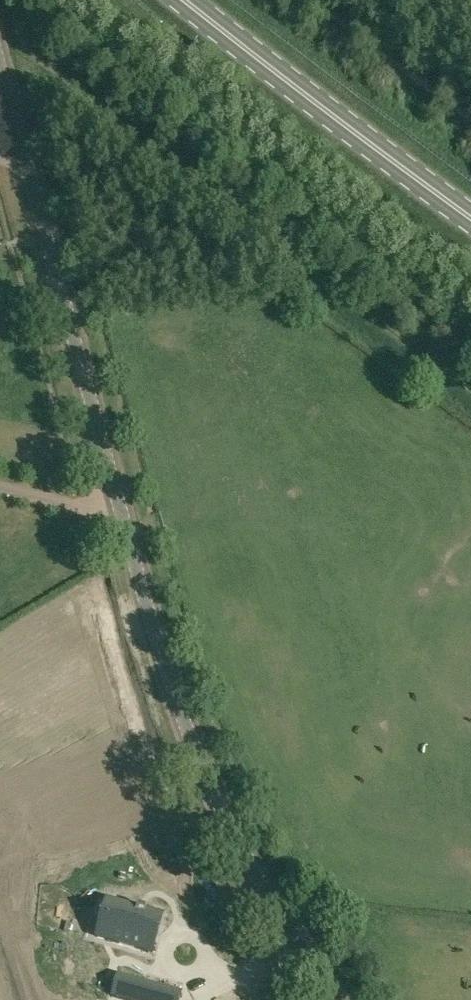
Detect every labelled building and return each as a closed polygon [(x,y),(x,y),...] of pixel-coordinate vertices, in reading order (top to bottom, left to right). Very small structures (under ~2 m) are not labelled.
[(163,917),(107,900),(101,920),(116,925),(111,944),(152,955),(163,917)] [(181,992),(117,975),(111,998),(120,999),(179,999),(181,992)]
